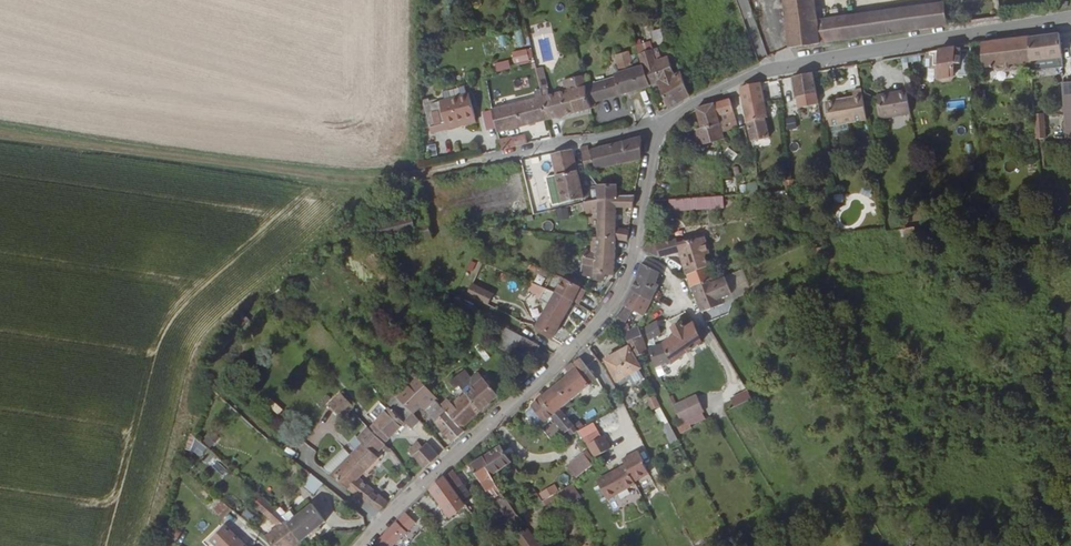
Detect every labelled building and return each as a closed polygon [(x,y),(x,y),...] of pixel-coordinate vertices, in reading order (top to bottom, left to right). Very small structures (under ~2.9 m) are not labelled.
[(819,47),(812,0),(782,0),(788,49),(819,47)] [(821,21),(827,20),(824,0),(812,0),(819,47),(824,46),(821,21)] [(824,46),(1000,19),(997,0),(979,0),(942,5),(942,3),(827,20),(821,21),(824,46)] [(653,43),(664,41),(662,28),(651,30),(653,43)] [(1029,63),(1061,59),(1058,35),(1027,39),(1029,63)] [(1023,63),(1024,68),(1030,68),(1029,63),(1027,39),(981,45),(981,68),(994,67),(994,71),(997,72),(1005,71),(1005,74),(1011,73),(1011,70),(1019,69),(1018,63),(1023,63)] [(532,48),(511,51),(513,65),(534,61),(532,48)] [(954,66),(955,49),(927,54),(928,60),(939,58),(939,69),(954,66)] [(674,58),(671,50),(666,51),(666,54),(668,59),(674,58)] [(589,103),(593,102),(617,96),(647,88),(644,72),(634,74),(630,55),(616,58),(620,75),(614,76),(616,79),(601,83),(600,79),(594,80),(595,85),(585,87),(589,103)] [(658,85),(667,110),(689,97),(685,86),(680,74),(673,77),(670,66),(657,69),(654,57),(641,60),(644,72),(647,88),(649,87),(658,85)] [(496,73),(510,70),(508,60),(494,62),(496,73)] [(848,86),(859,84),(856,65),(845,67),(848,86)] [(954,66),(939,69),(936,69),(936,80),(942,84),(949,83),(955,78),(954,66)] [(813,100),(813,102),(818,101),(813,74),(792,79),(795,99),(809,97),(810,100),(813,100)] [(538,93),(540,98),(544,121),(589,110),(595,108),(593,102),(589,103),(585,87),(583,75),(567,79),(569,90),(547,96),(545,91),(538,93)] [(763,91),(760,91),(759,86),(739,90),(740,98),(743,109),(762,105),(765,104),(764,99),(762,100),(761,97),(764,96),(763,91)] [(911,115),(907,94),(890,97),(887,96),(882,96),(880,99),(878,99),(882,120),(911,115)] [(429,129),(474,119),(468,95),(423,106),(429,129)] [(544,121),(540,98),(490,111),(491,112),(494,128),(496,134),(544,121)] [(731,131),(727,115),(731,113),(728,101),(713,105),(720,134),(731,131)] [(833,133),(868,127),(864,102),(855,103),(856,105),(828,110),(832,133),(833,133)] [(699,147),(715,144),(716,150),(724,148),(720,134),(713,105),(694,111),(700,130),(695,131),(699,147)] [(765,122),(762,105),(743,109),(750,142),(757,141),(767,141),(764,122),(765,122)] [(480,115),(484,131),(494,128),(491,112),(480,115)] [(606,133),(603,116),(592,118),(588,119),(592,134),(606,133)] [(795,117),(785,118),(787,130),(797,129),(795,117)] [(430,134),(475,123),(474,119),(429,129),(430,134)] [(559,138),(557,129),(546,131),(548,139),(556,138),(557,139),(559,138)] [(849,130),(833,133),(835,141),(833,141),(834,145),(835,146),(839,145),(839,144),(847,143),(848,144),(852,143),(853,142),(852,138),(851,138),(849,130)] [(512,140),(511,138),(497,141),(499,150),(527,144),(526,137),(512,140)] [(586,147),(581,148),(584,172),(640,159),(640,139),(587,152),(586,147)] [(577,198),(581,197),(573,155),(571,151),(550,155),(551,161),(551,162),(552,166),(559,204),(577,198)] [(686,194),(688,180),(673,178),(671,192),(686,194)] [(796,182),(779,184),(780,193),(797,192),(796,182)] [(619,190),(612,190),(611,186),(595,186),(596,200),(621,199),(619,190)] [(843,195),(833,195),(833,203),(843,203),(843,195)] [(723,196),(668,198),(669,211),(724,209),(723,196)] [(633,208),(634,198),(621,199),(596,200),(583,201),(582,202),(582,209),(584,209),(584,214),(596,214),(597,239),(615,240),(627,242),(629,232),(615,232),(615,208),(633,208)] [(568,208),(556,208),(556,218),(568,218),(568,208)] [(418,243),(432,239),(427,221),(413,225),(410,215),(375,224),(380,242),(415,232),(418,243)] [(542,229),(552,230),(552,221),(542,221),(542,229)] [(906,239),(915,237),(914,228),(904,229),(906,239)] [(906,239),(904,229),(890,231),(891,238),(903,236),(903,239),(906,239)] [(677,253),(687,276),(704,268),(700,257),(703,255),(697,238),(693,240),(692,237),(671,244),(669,239),(651,245),(652,249),(647,251),(648,255),(655,259),(659,258),(677,253)] [(604,275),(614,276),(615,240),(597,239),(595,239),(595,249),(590,248),(590,253),(581,252),(581,267),(594,267),(594,275),(602,275),(604,275)] [(638,277),(636,282),(631,291),(651,302),(659,286),(654,284),(659,274),(641,266),(640,272),(638,277)] [(602,282),(602,275),(594,275),(594,267),(581,267),(581,278),(592,278),(592,277),(594,277),(594,281),(602,282)] [(704,268),(687,276),(692,288),(710,278),(709,277),(708,274),(711,272),(709,268),(705,269),(704,268)] [(721,299),(723,304),(749,293),(747,288),(740,271),(723,278),(731,294),(721,299)] [(709,277),(710,278),(692,288),(723,278),(720,272),(709,277)] [(560,286),(562,280),(550,276),(548,281),(560,286)] [(723,278),(692,288),(703,312),(723,304),(721,299),(731,294),(723,278)] [(578,285),(562,280),(560,286),(563,287),(576,292),(578,285)] [(552,297),(568,305),(570,302),(576,292),(563,287),(560,286),(548,281),(547,281),(540,294),(551,298),(552,297)] [(466,299),(488,306),(493,291),(472,283),(466,299)] [(623,330),(632,311),(644,317),(651,302),(631,291),(624,303),(616,317),(619,322),(623,330)] [(570,302),(575,305),(581,293),(578,292),(576,292),(570,302)] [(540,294),(535,304),(544,309),(533,330),(550,340),(568,305),(552,297),(551,298),(540,294)] [(650,339),(660,335),(657,322),(646,328),(650,339)] [(681,356),(701,342),(696,332),(692,324),(684,328),(681,323),(670,329),(674,336),(660,345),(648,349),(655,368),(659,367),(659,368),(667,366),(672,364),(682,357),(681,356)] [(639,329),(625,334),(629,343),(642,337),(639,329)] [(646,354),(643,347),(646,346),(642,337),(629,343),(630,346),(639,368),(644,366),(641,357),(646,354)] [(515,349),(532,358),(537,348),(520,339),(515,349)] [(616,384),(640,370),(639,368),(630,346),(604,361),(616,384)] [(578,359),(572,365),(576,371),(587,387),(594,381),(593,381),(580,362),(578,359)] [(566,371),(570,376),(576,371),(572,365),(566,371)] [(570,376),(543,399),(557,414),(569,403),(587,387),(576,371),(570,376)] [(455,377),(469,391),(482,379),(477,375),(468,383),(459,374),(455,377)] [(460,399),(477,414),(497,396),(482,379),(469,391),(455,377),(445,386),(453,393),(457,390),(463,396),(460,399)] [(433,402),(435,400),(412,379),(404,387),(423,405),(421,408),(427,411),(432,407),(434,404),(433,402)] [(423,405),(404,387),(396,395),(415,414),(421,408),(423,405)] [(327,404),(340,419),(354,407),(340,392),(327,404)] [(625,407),(635,402),(632,394),(621,399),(625,407)] [(732,401),(735,408),(754,400),(749,394),(732,401)] [(396,395),(385,406),(368,424),(386,443),(406,423),(415,414),(396,395)] [(659,413),(662,411),(655,397),(648,401),(653,410),(657,408),(659,413)] [(679,423),(702,415),(696,398),(673,406),(679,423)] [(461,429),(477,414),(460,399),(451,407),(444,401),(438,407),(439,409),(461,429)] [(573,431),(557,414),(543,399),(532,408),(545,426),(553,419),(565,432),(563,434),(565,436),(566,434),(568,436),(573,431)] [(438,407),(434,404),(432,407),(430,409),(435,414),(439,409),(438,407)] [(453,444),(465,433),(461,429),(439,409),(431,417),(445,433),(451,440),(453,444)] [(698,424),(705,422),(702,415),(686,421),(690,428),(698,424)] [(594,421),(578,430),(594,457),(609,448),(594,421)] [(690,430),(685,423),(676,428),(681,435),(690,430)] [(330,475),(379,512),(387,504),(378,496),(376,499),(371,495),(373,493),(358,481),(377,459),(374,455),(384,445),(366,426),(356,437),(361,442),(330,475)] [(209,433),(202,441),(210,448),(217,440),(209,433)] [(185,449),(195,452),(199,439),(189,436),(185,449)] [(309,457),(315,451),(305,442),(299,448),(309,457)] [(422,470),(424,468),(438,456),(425,443),(421,447),(417,443),(407,452),(422,470)] [(519,473),(501,448),(483,460),(498,487),(517,473),(519,473)] [(626,467),(597,479),(605,499),(634,486),(632,481),(648,474),(638,451),(622,458),(626,467)] [(583,452),(565,465),(575,478),(593,464),(583,452)] [(516,518),(498,487),(483,460),(469,469),(496,516),(502,517),(506,514),(510,521),(516,518)] [(463,485),(453,471),(445,478),(454,491),(463,485)] [(430,491),(451,520),(466,509),(459,498),(454,491),(445,478),(430,491)] [(571,483),(562,491),(571,502),(580,494),(571,483)] [(555,484),(538,492),(543,503),(560,495),(555,484)] [(459,498),(468,492),(463,485),(454,491),(459,498)] [(235,505),(234,504),(224,497),(211,512),(222,521),(235,505)] [(324,522),(310,505),(287,523),(301,541),(324,522)] [(274,506),(267,510),(271,515),(277,510),(274,506)] [(272,545),(295,545),(301,541),(287,523),(277,510),(271,515),(280,528),(267,538),(272,545)] [(414,527),(405,515),(388,532),(375,545),(396,545),(414,527)] [(476,533),(481,529),(477,524),(473,527),(476,533)] [(516,545),(533,545),(521,526),(508,533),(516,545)] [(238,543),(223,528),(210,541),(215,545),(244,545),(240,542),(238,543)]
